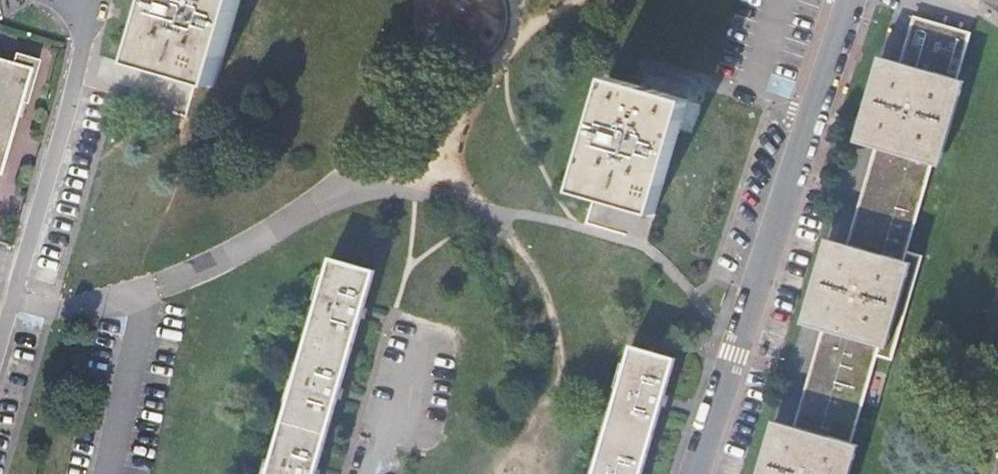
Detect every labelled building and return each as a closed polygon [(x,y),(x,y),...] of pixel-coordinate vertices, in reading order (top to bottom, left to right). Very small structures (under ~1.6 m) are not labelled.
[(116,83),(191,105),(200,76),(220,81),(243,0),(140,0),(116,83)] [(855,445),(849,443),(877,344),(884,346),(908,263),(901,261),(929,161),(936,163),(960,80),(953,78),(965,37),(916,23),(904,64),(876,56),(852,140),(880,148),(852,244),(824,236),(799,323),(827,331),(799,427),(772,419),(756,473),(847,473),(855,445)] [(40,59),(14,51),(11,62),(0,58),(0,167),(20,100),(27,103),(40,59)] [(643,89),(609,80),(578,187),(657,210),(688,102),(687,102),(690,89),(646,76),(643,89)] [(364,309),(374,275),(333,263),(271,473),(317,473),(318,472),(317,471),(337,403),(338,402),(340,396),(341,393),(340,391),(361,322),(362,321),(364,315),(365,311),(364,309)] [(665,396),(664,396),(674,361),(632,349),(595,473),(641,473),(661,408),(662,408),(663,403),(665,396)]
